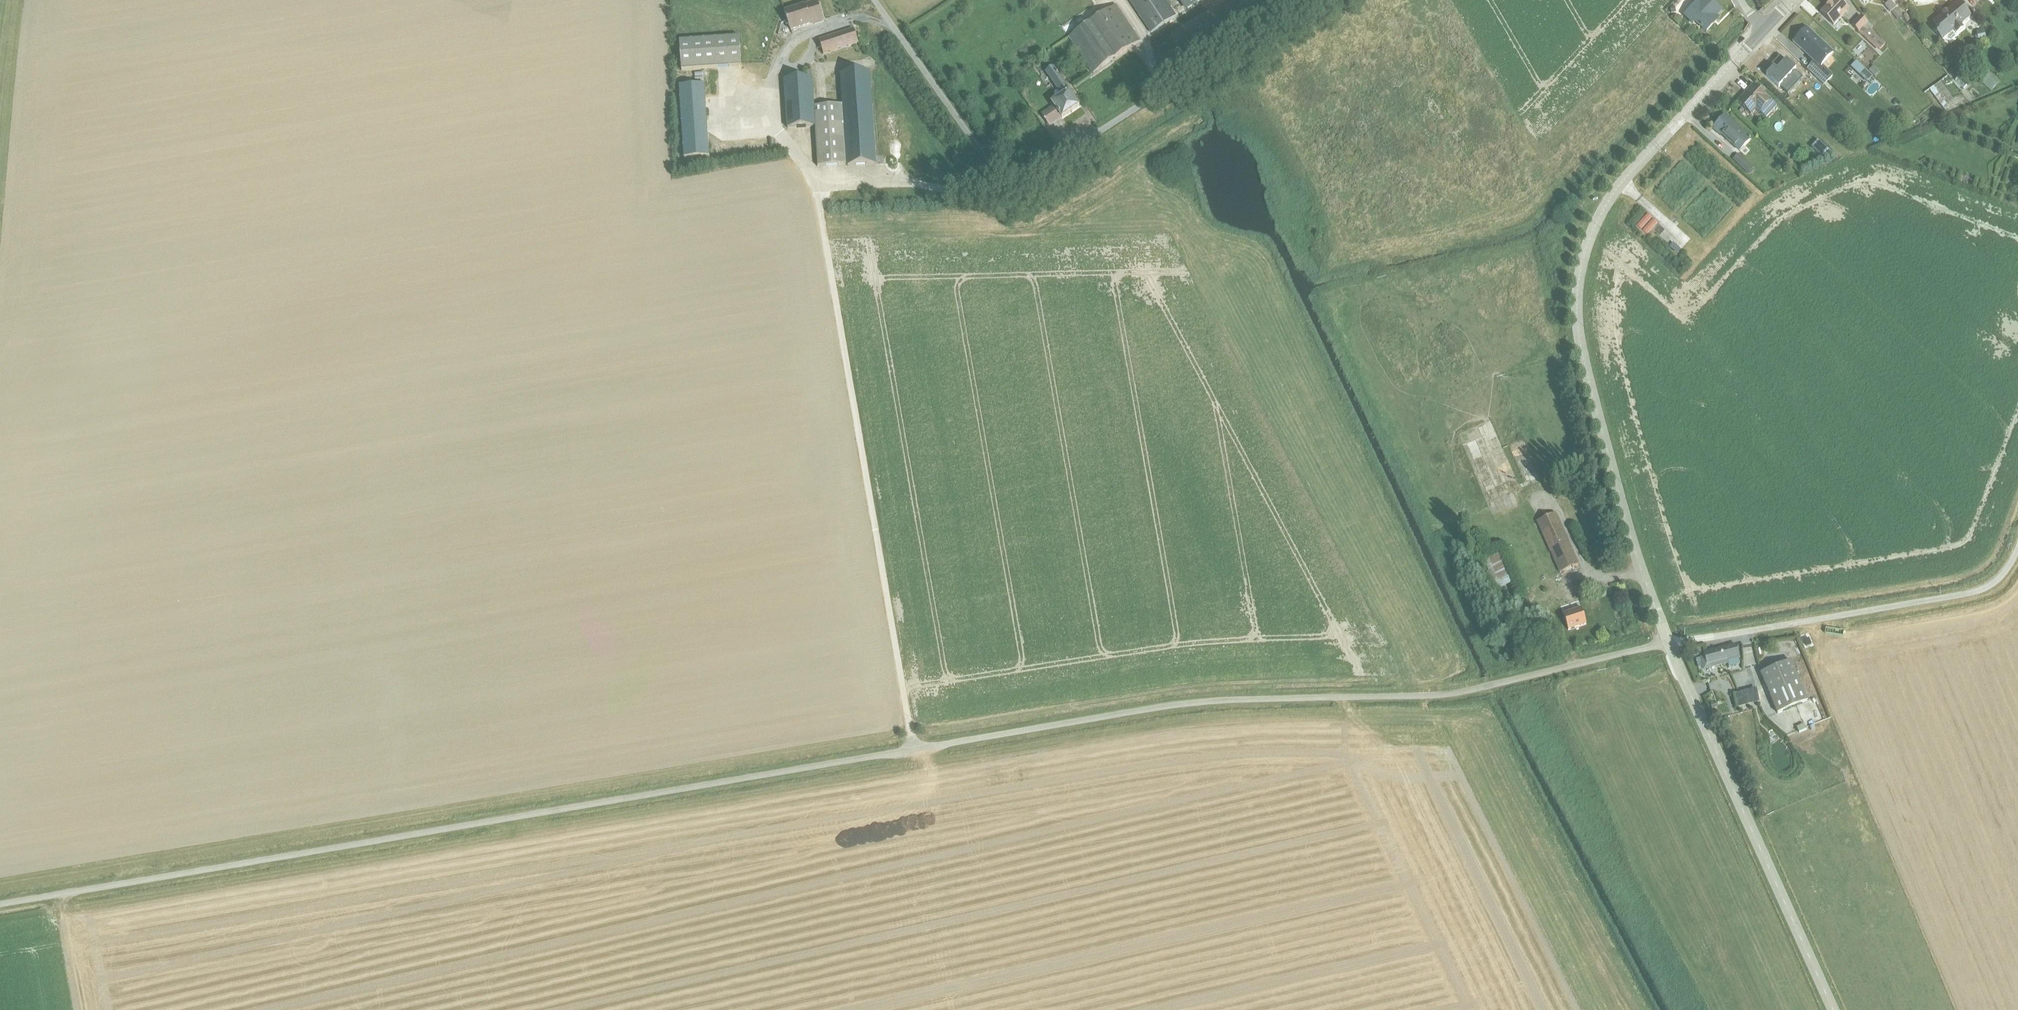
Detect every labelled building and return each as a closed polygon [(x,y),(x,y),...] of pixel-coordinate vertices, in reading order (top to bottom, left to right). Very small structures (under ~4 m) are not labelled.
[(1151,34),(1177,17),(1166,0),(1128,0),(1151,34)] [(1186,11),(1202,0),(1178,0),(1186,11)] [(1717,15),(1722,10),(1711,0),(1695,0),(1697,1),(1683,16),(1693,25),(1696,22),(1706,32),(1713,24),(1710,22),(1717,15)] [(1821,13),(1834,26),(1849,10),(1838,0),(1833,0),(1821,13)] [(1890,1),(1885,5),(1890,12),(1891,12),(1898,21),(1903,17),(1890,1)] [(1958,1),(1932,23),(1938,30),(1935,32),(1942,41),(1954,31),(1956,34),(1964,28),(1961,25),(1971,17),(1958,1)] [(784,11),(780,12),(783,21),(785,20),(786,24),(788,24),(791,32),(822,22),(821,20),(823,20),(818,2),(785,12),(784,11)] [(1093,73),(1140,41),(1117,5),(1068,38),(1093,73)] [(1710,22),(1713,24),(1720,17),(1717,15),(1710,22)] [(1860,16),(1851,25),(1878,52),(1885,44),(1870,30),(1873,28),(1860,16)] [(1807,28),(1793,42),(1813,62),(1810,66),(1807,69),(1824,85),(1833,76),(1822,65),(1834,53),(1807,28)] [(854,30),(819,41),(823,54),(858,42),(854,30)] [(1976,35),(1975,36),(1975,39),(1977,40),(1978,40),(1979,42),(1986,41),(1984,30),(1976,32),(1976,34),(1976,35)] [(740,37),(680,41),(682,70),(742,66),(740,37)] [(1764,72),(1783,91),(1798,77),(1778,57),(1764,72)] [(1856,61),(1850,67),(1867,82),(1873,76),(1856,61)] [(1873,65),(1869,70),(1875,76),(1880,71),(1873,65)] [(1053,107),(1042,114),(1049,125),(1061,117),(1062,118),(1080,106),(1053,67),(1045,72),(1061,96),(1051,103),(1053,107)] [(1986,69),(1977,78),(1992,91),(2000,82),(1986,69)] [(869,72),(840,74),(842,105),(815,107),(813,77),(784,79),(787,128),(815,126),(818,166),(847,165),(847,166),(875,164),(869,72)] [(1803,81),(1813,91),(1818,86),(1808,76),(1803,81)] [(1959,76),(1955,80),(1964,88),(1968,84),(1959,76)] [(1942,80),(1929,89),(1946,112),(1968,102),(1963,96),(1955,98),(1942,80)] [(705,85),(680,87),(684,158),(710,157),(705,85)] [(1754,85),(1738,103),(1752,116),(1756,111),(1759,114),(1760,113),(1766,118),(1777,107),(1754,85)] [(1725,116),(1713,129),(1721,137),(1721,136),(1740,153),(1751,140),(1725,116)] [(1780,121),(1774,129),(1778,133),(1784,125),(1780,121)] [(1818,140),(1811,147),(1823,158),(1830,151),(1818,140)] [(1738,154),(1733,160),(1749,176),(1755,170),(1738,154)] [(1647,213),(1637,225),(1641,229),(1652,217),(1647,213)] [(1653,219),(1643,230),(1647,234),(1658,223),(1653,219)] [(1673,243),(1669,248),(1677,255),(1681,251),(1673,243)] [(1562,575),(1582,566),(1558,514),(1538,523),(1562,575)] [(1496,593),(1516,584),(1502,554),(1483,563),(1496,593)] [(1588,624),(1581,604),(1565,610),(1572,630),(1588,624)] [(1741,648),(1710,654),(1713,665),(1743,659),(1741,648)] [(1786,709),(1809,698),(1794,663),(1770,674),(1786,709)] [(1761,690),(1740,694),(1742,705),(1763,702),(1761,690)] [(1824,719),(1821,709),(1818,710),(1815,699),(1798,703),(1804,724),(1824,719)] [(1798,727),(1801,732),(1808,728),(1805,723),(1798,727)]
